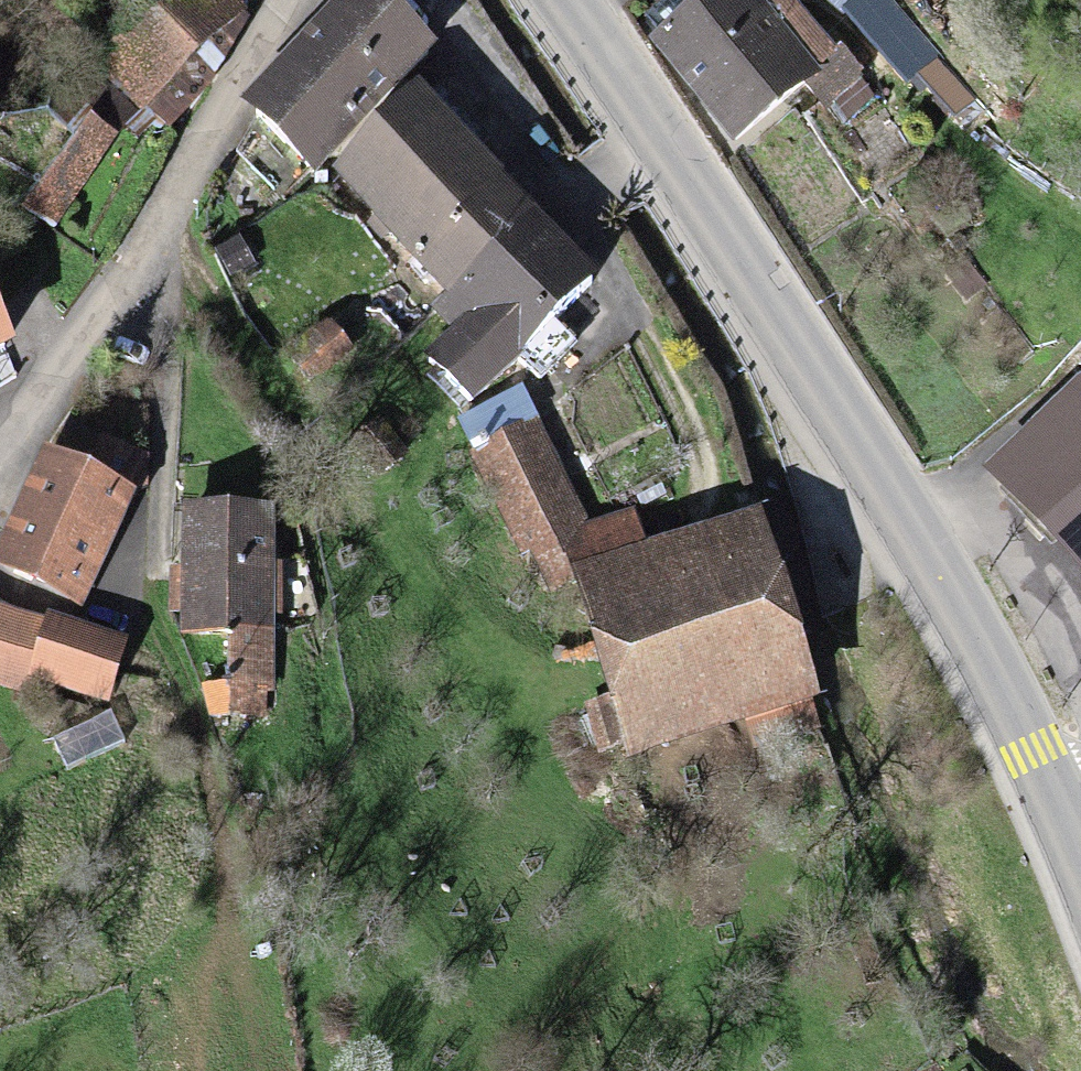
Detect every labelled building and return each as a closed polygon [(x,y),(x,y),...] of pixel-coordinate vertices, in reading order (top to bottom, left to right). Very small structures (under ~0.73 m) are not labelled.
[(94,67),(145,117),(240,20),(220,0),(160,0),(94,67)] [(314,171),(435,53),(384,0),(360,0),(251,106),(314,171)] [(656,42),(730,133),(803,73),(742,0),(707,0),(656,42)] [(590,275),(415,97),(331,178),(448,297),(435,310),(457,333),(431,358),(467,395),(590,275)] [(67,145),(20,203),(48,225),(95,167),(67,145)] [(991,472),(1080,571),(1080,390),(991,472)] [(476,461),(530,431),(513,399),(458,429),(476,461)] [(373,427),(352,445),(378,476),(399,458),(373,427)] [(530,431),(476,461),(541,590),(575,573),(565,541),(584,535),(530,431)] [(0,547),(0,567),(78,603),(129,492),(43,453),(0,547)] [(185,509),(181,627),(227,629),(265,630),(269,512),(185,509)] [(584,535),(565,541),(575,573),(613,699),(631,759),(806,706),(750,523),(640,556),(629,521),(584,535)] [(47,623),(27,679),(100,704),(119,648),(47,623)] [(265,630),(227,629),(226,683),(263,684),(265,630)] [(631,759),(613,699),(585,708),(603,768),(631,759)]
